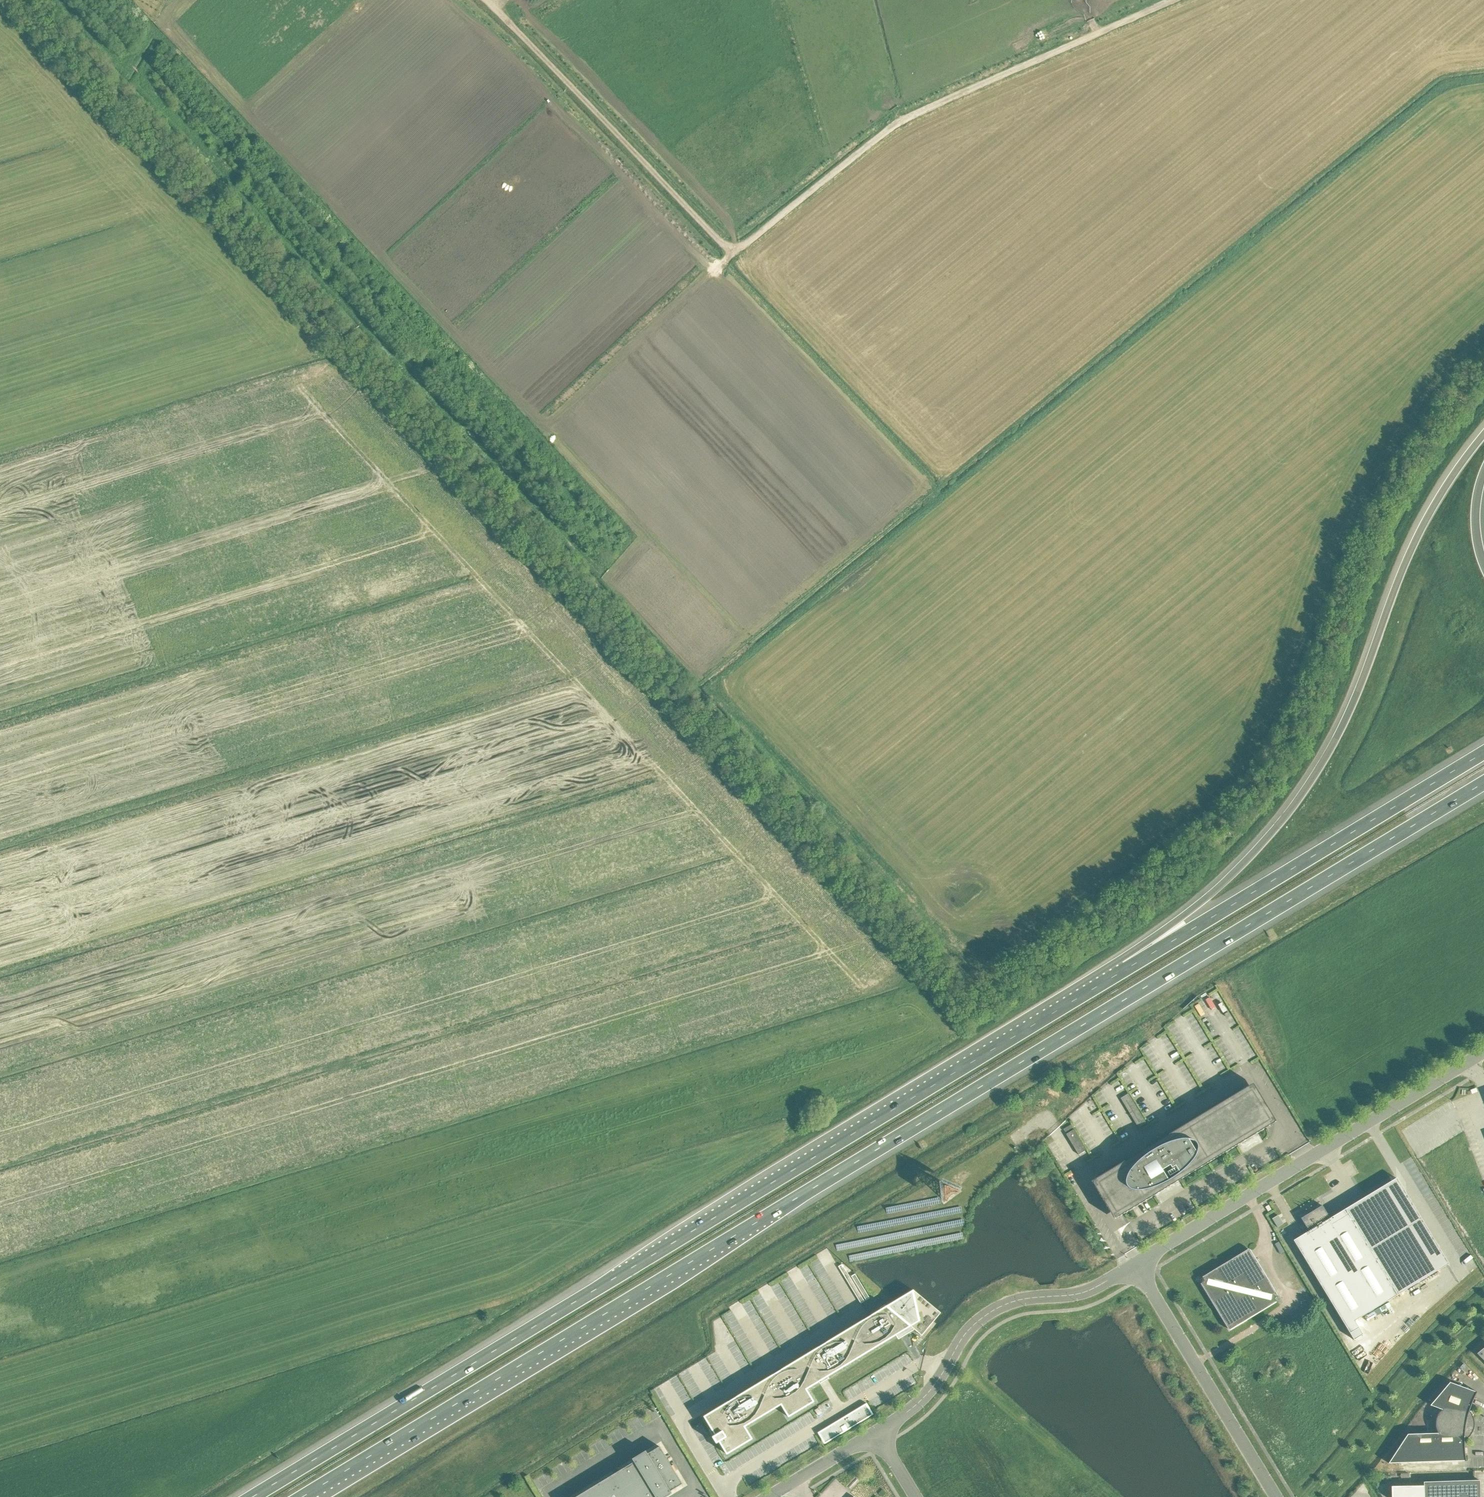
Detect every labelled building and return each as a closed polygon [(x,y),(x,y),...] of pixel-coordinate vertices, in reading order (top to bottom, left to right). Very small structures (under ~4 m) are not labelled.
[(1253,1084),(1091,1182),(1114,1219),(1275,1122),(1253,1084)] [(1146,1123),(1128,1094),(1120,1098),(1138,1128),(1146,1123)] [(1066,1134),(1078,1155),(1086,1150),(1074,1130),(1066,1134)] [(1448,1264),(1396,1178),(1345,1209),(1330,1219),(1322,1206),(1301,1218),(1308,1232),(1293,1241),(1349,1333),(1358,1328),(1354,1321),(1397,1295),(1448,1264)] [(1278,1216),(1272,1219),(1277,1227),(1283,1224),(1278,1216)] [(1218,1311),(1229,1330),(1248,1319),(1248,1318),(1276,1301),(1275,1300),(1275,1298),(1277,1297),(1260,1269),(1260,1268),(1249,1250),(1230,1261),(1202,1278),(1203,1280),(1203,1282),(1201,1283),(1218,1311)] [(811,1401),(805,1391),(910,1327),(921,1336),(941,1313),(913,1290),(701,1418),(717,1445),(721,1453),(745,1439),(739,1430),(782,1405),(787,1415),(811,1401)] [(1475,1395),(1477,1392),(1476,1392),(1449,1383),(1430,1406),(1442,1410),(1441,1411),(1440,1412),(1439,1413),(1438,1415),(1437,1416),(1436,1418),(1436,1419),(1436,1420),(1435,1421),(1435,1423),(1435,1425),(1435,1426),(1436,1428),(1436,1429),(1436,1430),(1437,1432),(1438,1433),(1407,1434),(1388,1463),(1465,1461),(1465,1462),(1466,1461),(1465,1459),(1465,1456),(1465,1454),(1464,1451),(1464,1447),(1464,1444),(1464,1441),(1466,1439),(1467,1439),(1469,1437),(1470,1435),(1471,1433),(1472,1432),(1472,1431),(1473,1429),(1473,1428),(1473,1427),(1473,1425),(1474,1424),(1474,1423),(1473,1422),(1473,1420),(1473,1418),(1472,1417),(1472,1416),(1471,1415),(1471,1414),(1470,1413),(1469,1412),(1469,1411),(1470,1407),(1472,1403),(1473,1400),(1474,1397),(1475,1395)] [(866,1403),(843,1418),(849,1429),(873,1415),(866,1403)] [(849,1429),(843,1418),(833,1424),(819,1432),(818,1433),(825,1444),(826,1443),(840,1435),(849,1429)] [(682,1484),(660,1447),(577,1496),(661,1496),(682,1484)] [(770,1473),(780,1468),(775,1458),(765,1463),(770,1473)] [(1479,1480),(1423,1482),(1424,1496),(1480,1496),(1479,1480)] [(1390,1496),(1423,1496),(1422,1485),(1390,1486),(1390,1496)]
